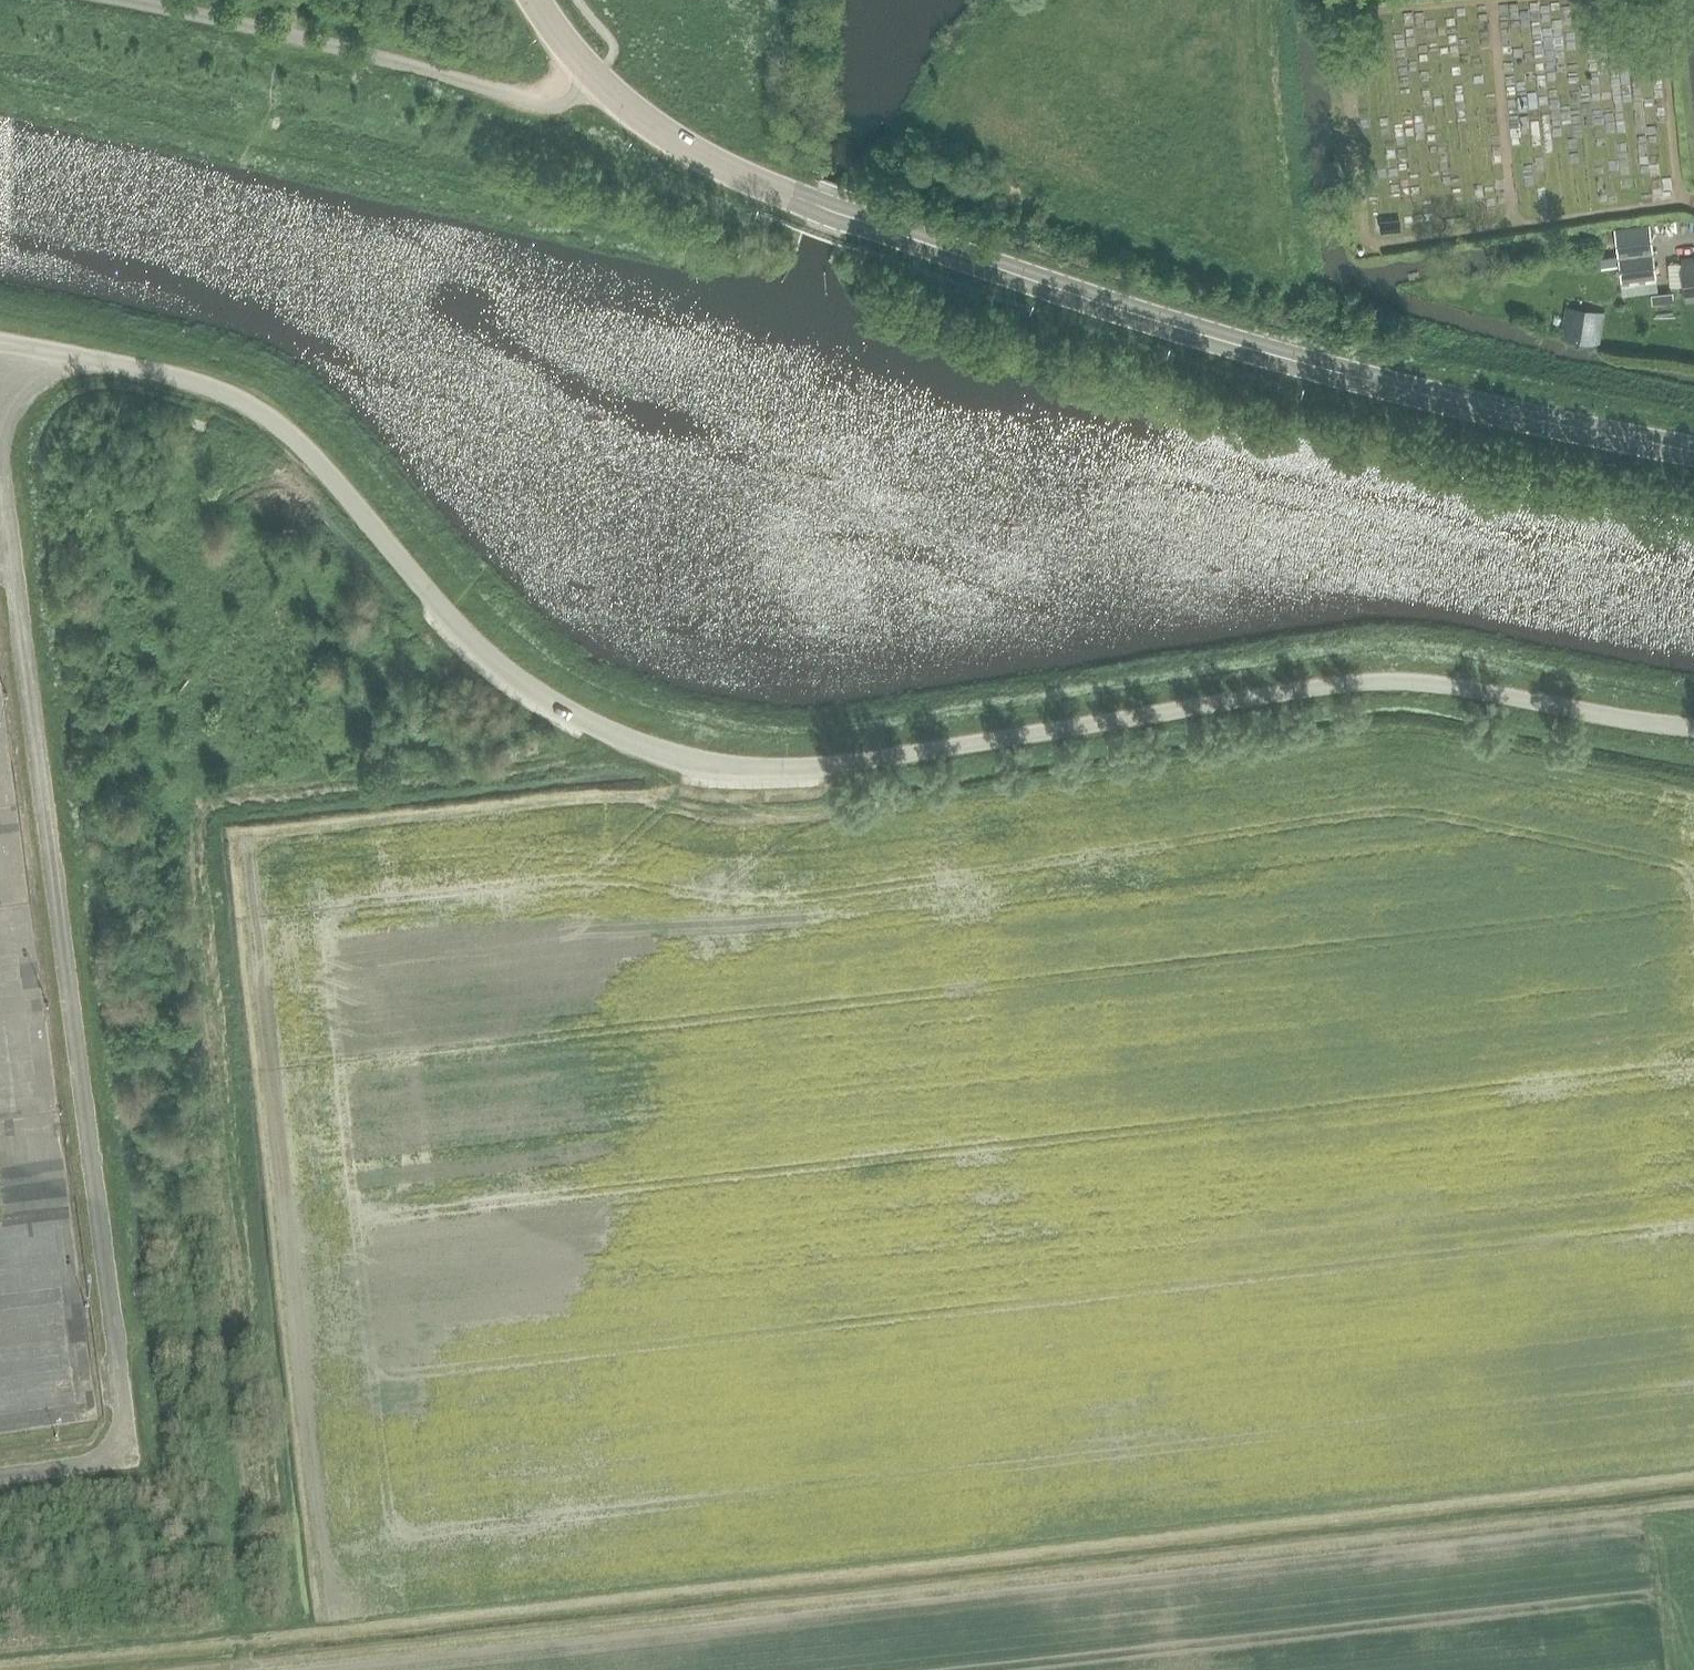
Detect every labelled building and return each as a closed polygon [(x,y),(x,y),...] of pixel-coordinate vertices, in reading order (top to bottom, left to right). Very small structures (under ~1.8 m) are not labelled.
[(1399,231),(1398,220),(1381,221),(1381,232),(1399,231)] [(1618,253),(1653,249),(1650,224),(1614,228),(1618,253)] [(1621,281),(1657,277),(1654,255),(1619,259),(1621,281)] [(1678,257),(1682,300),(1693,299),(1693,256),(1678,257)] [(1604,313),(1566,306),(1562,333),(1599,339),(1604,313)]
